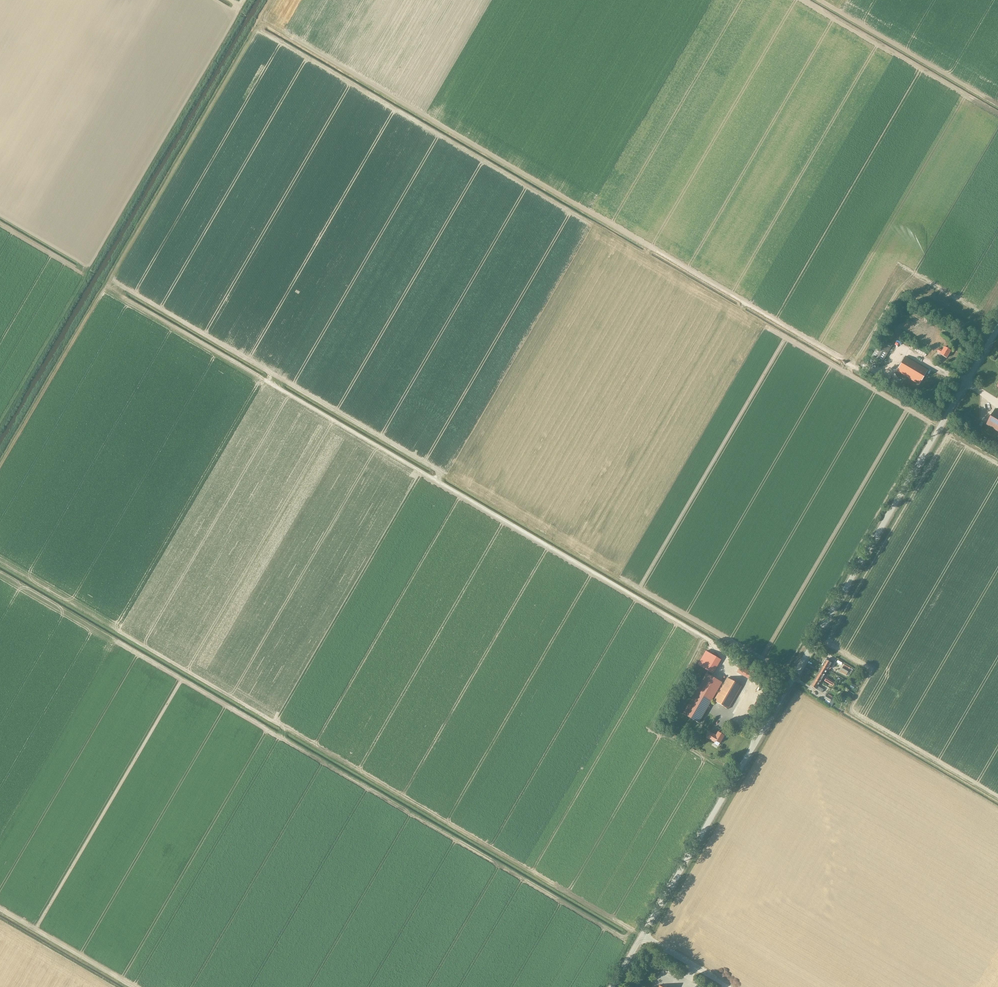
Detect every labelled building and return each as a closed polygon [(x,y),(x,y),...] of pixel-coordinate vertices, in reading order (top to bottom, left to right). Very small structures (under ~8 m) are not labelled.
[(890,334),(895,325),(891,322),(885,332),(890,334)] [(882,362),(892,345),(881,339),(871,356),(882,362)] [(946,358),(950,351),(944,347),(942,350),(938,348),(936,351),(940,353),(939,354),(946,358)] [(919,384),(927,370),(904,357),(896,371),(919,384)] [(986,424),(997,431),(997,410),(995,408),(986,424)] [(713,674),(721,660),(705,651),(697,665),(713,674)] [(831,661),(830,662),(825,659),(821,666),(827,670),(829,667),(831,668),(834,662),(831,661)] [(750,680),(755,673),(741,665),(737,672),(750,680)] [(824,676),(827,670),(821,666),(817,673),(824,676)] [(706,673),(683,714),(699,723),(722,683),(706,673)] [(820,683),(824,676),(817,673),(813,679),(820,683)] [(741,686),(726,678),(713,701),(728,709),(741,686)] [(818,687),(820,683),(813,679),(810,686),(815,689),(818,690),(821,692),(823,689),(818,687)] [(709,731),(705,737),(713,741),(714,740),(715,740),(713,743),(718,746),(724,736),(721,734),(721,733),(721,732),(719,730),(718,731),(715,735),(709,731)]
